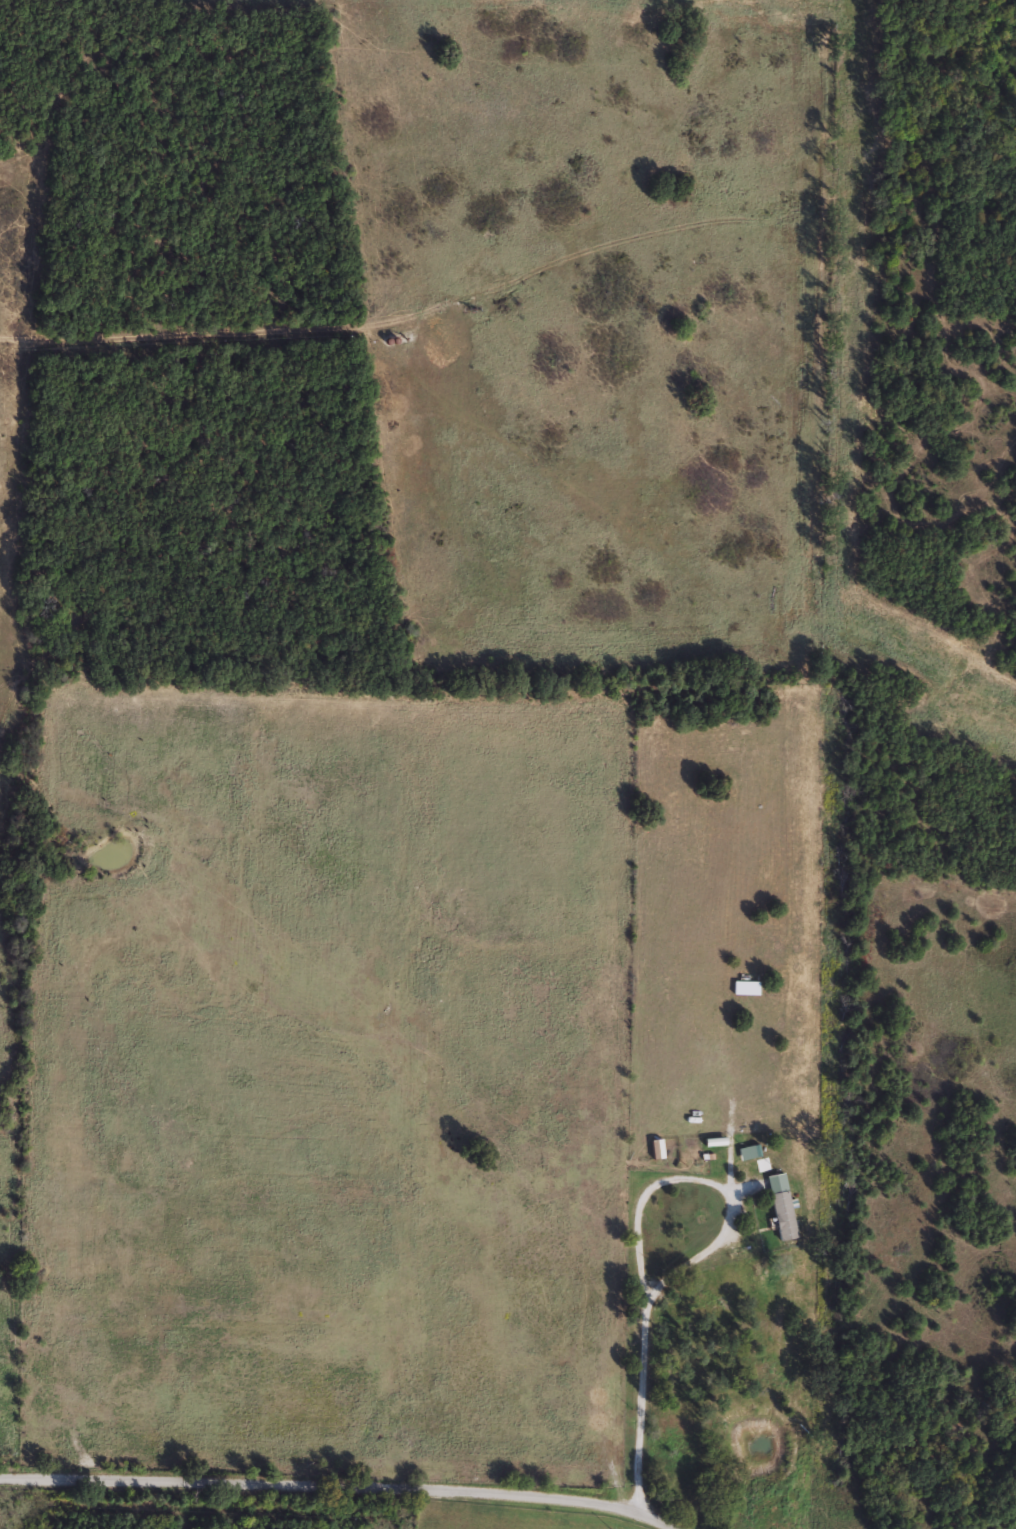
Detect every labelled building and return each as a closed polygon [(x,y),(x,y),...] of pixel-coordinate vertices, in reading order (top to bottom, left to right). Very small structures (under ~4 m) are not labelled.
[(759,1132),(740,1132),(740,1121),(759,1121),(759,1132)] [(785,1173),(787,1184),(762,1189),(760,1178),(785,1173)] [(770,1192),(788,1190),(794,1237),(776,1240),(770,1192)]
